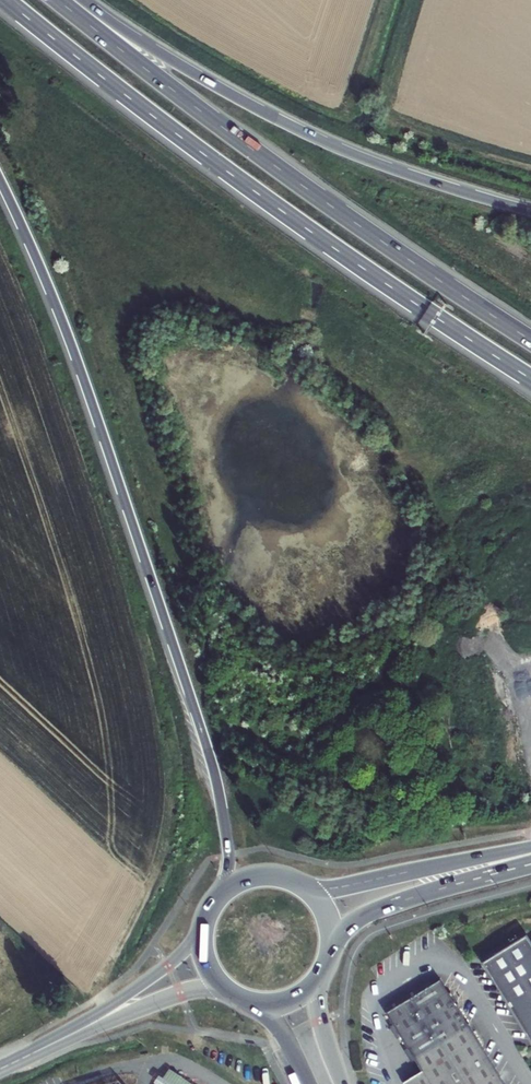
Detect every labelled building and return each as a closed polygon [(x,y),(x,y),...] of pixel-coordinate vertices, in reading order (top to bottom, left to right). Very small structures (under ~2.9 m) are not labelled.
[(482,962),(530,1041),(530,941),(527,935),(482,962)] [(440,981),(386,1014),(400,1036),(409,1051),(422,1072),(404,1083),(504,1083),(440,981)] [(394,1040),(403,1054),(409,1051),(400,1036),(394,1040)] [(170,1069),(160,1083),(192,1083),(170,1069)]
